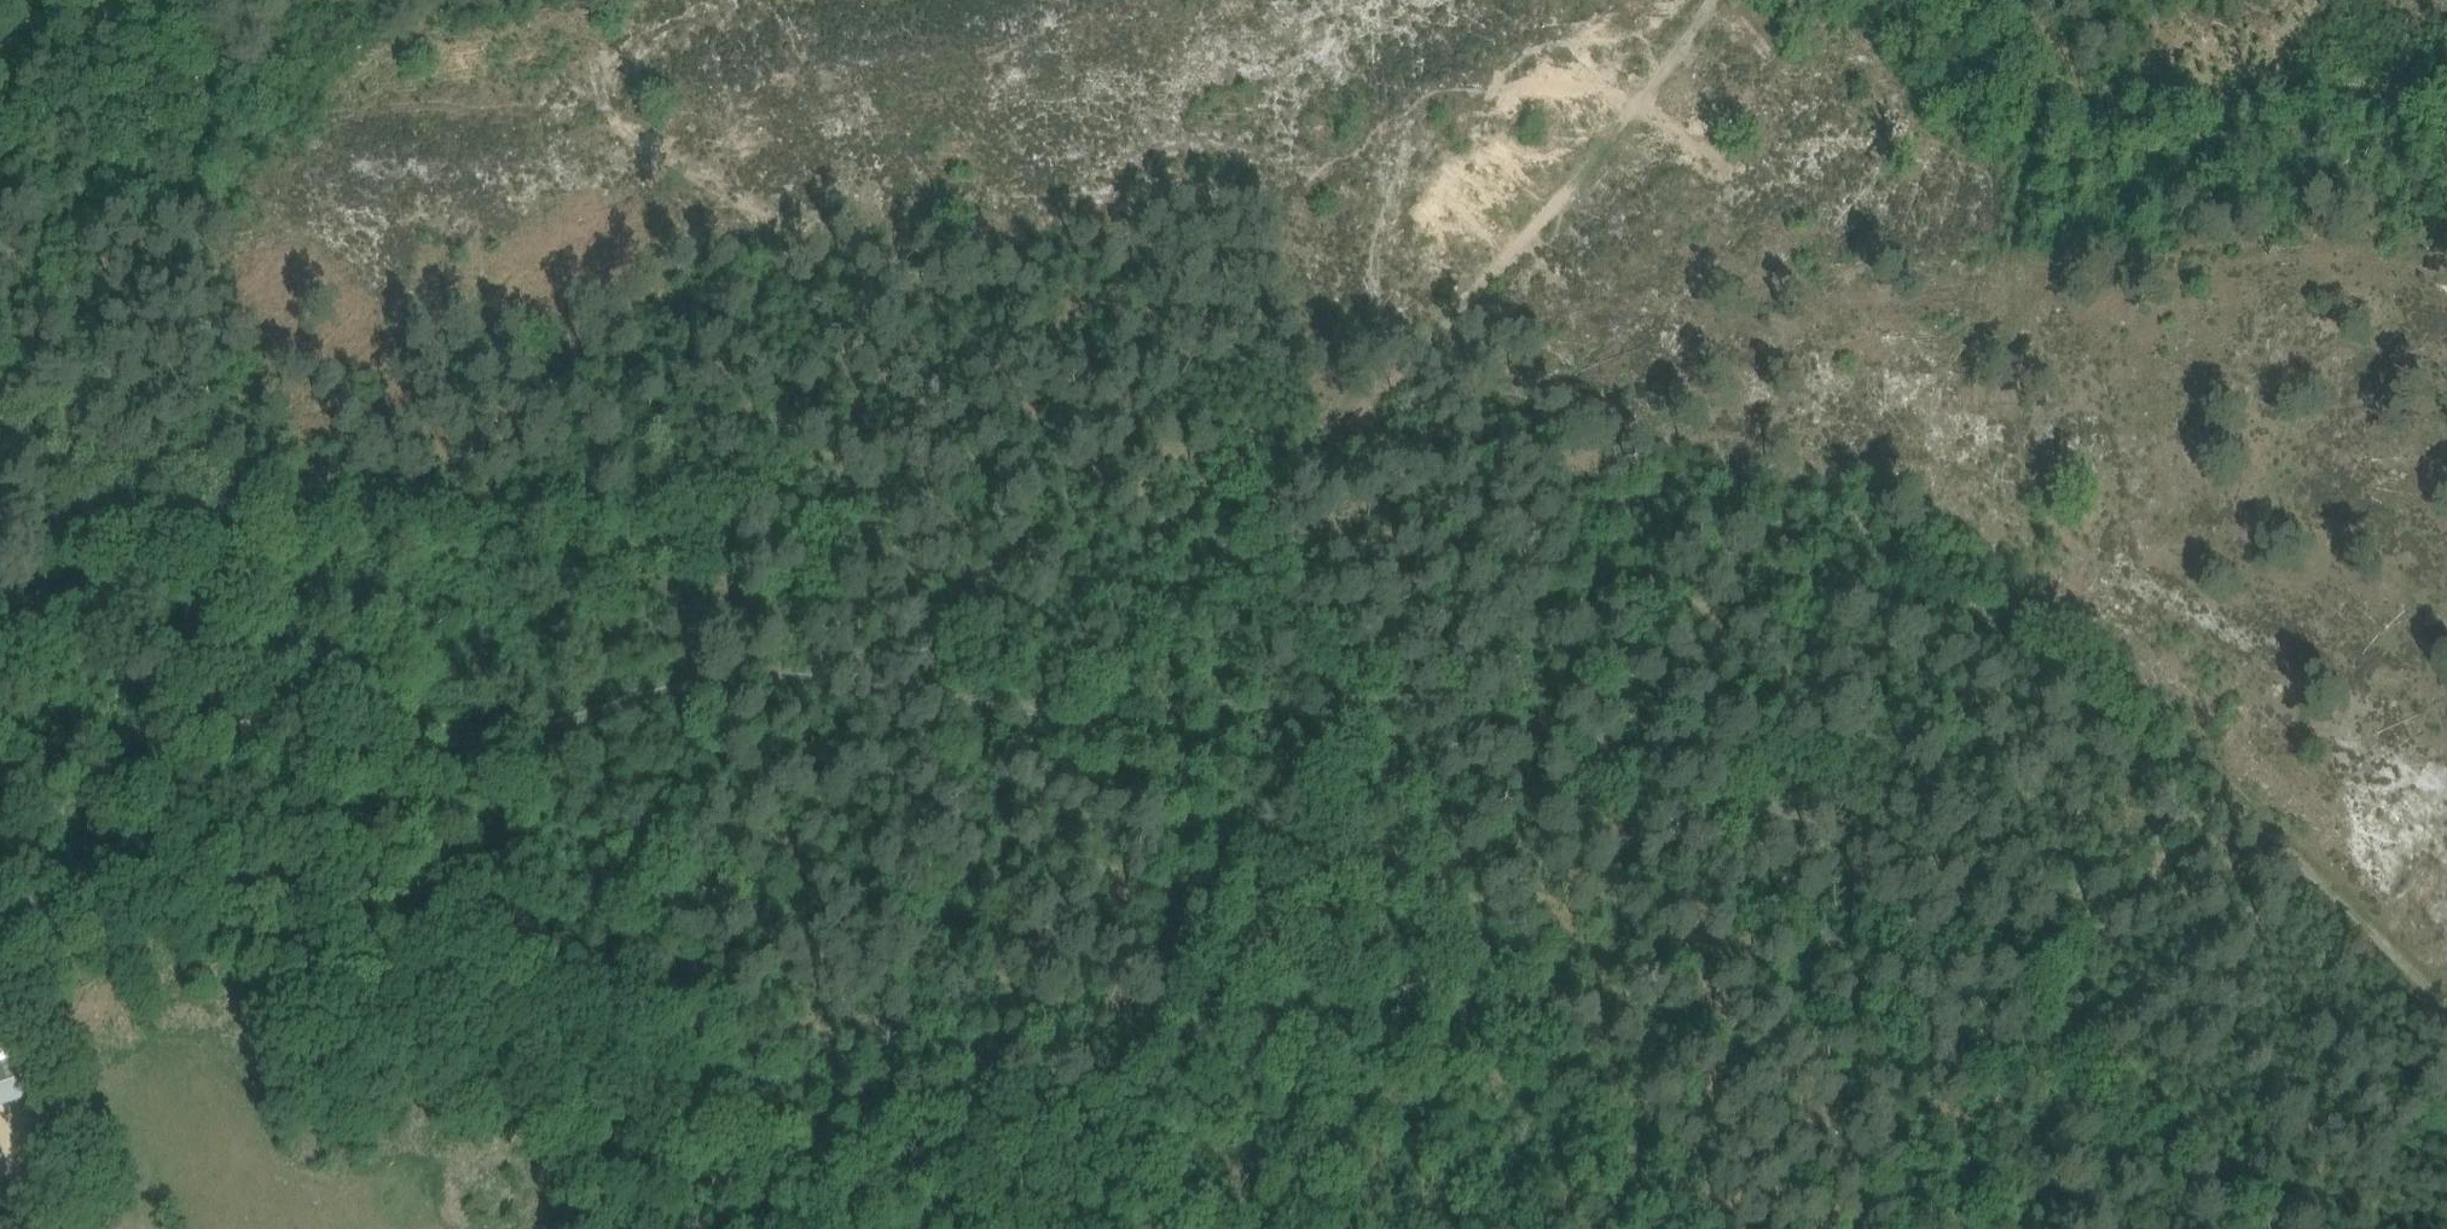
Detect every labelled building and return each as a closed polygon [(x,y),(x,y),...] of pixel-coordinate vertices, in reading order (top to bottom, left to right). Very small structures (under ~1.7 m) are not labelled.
[(38,1092),(15,1025),(0,1030),(0,1106),(38,1092)]
